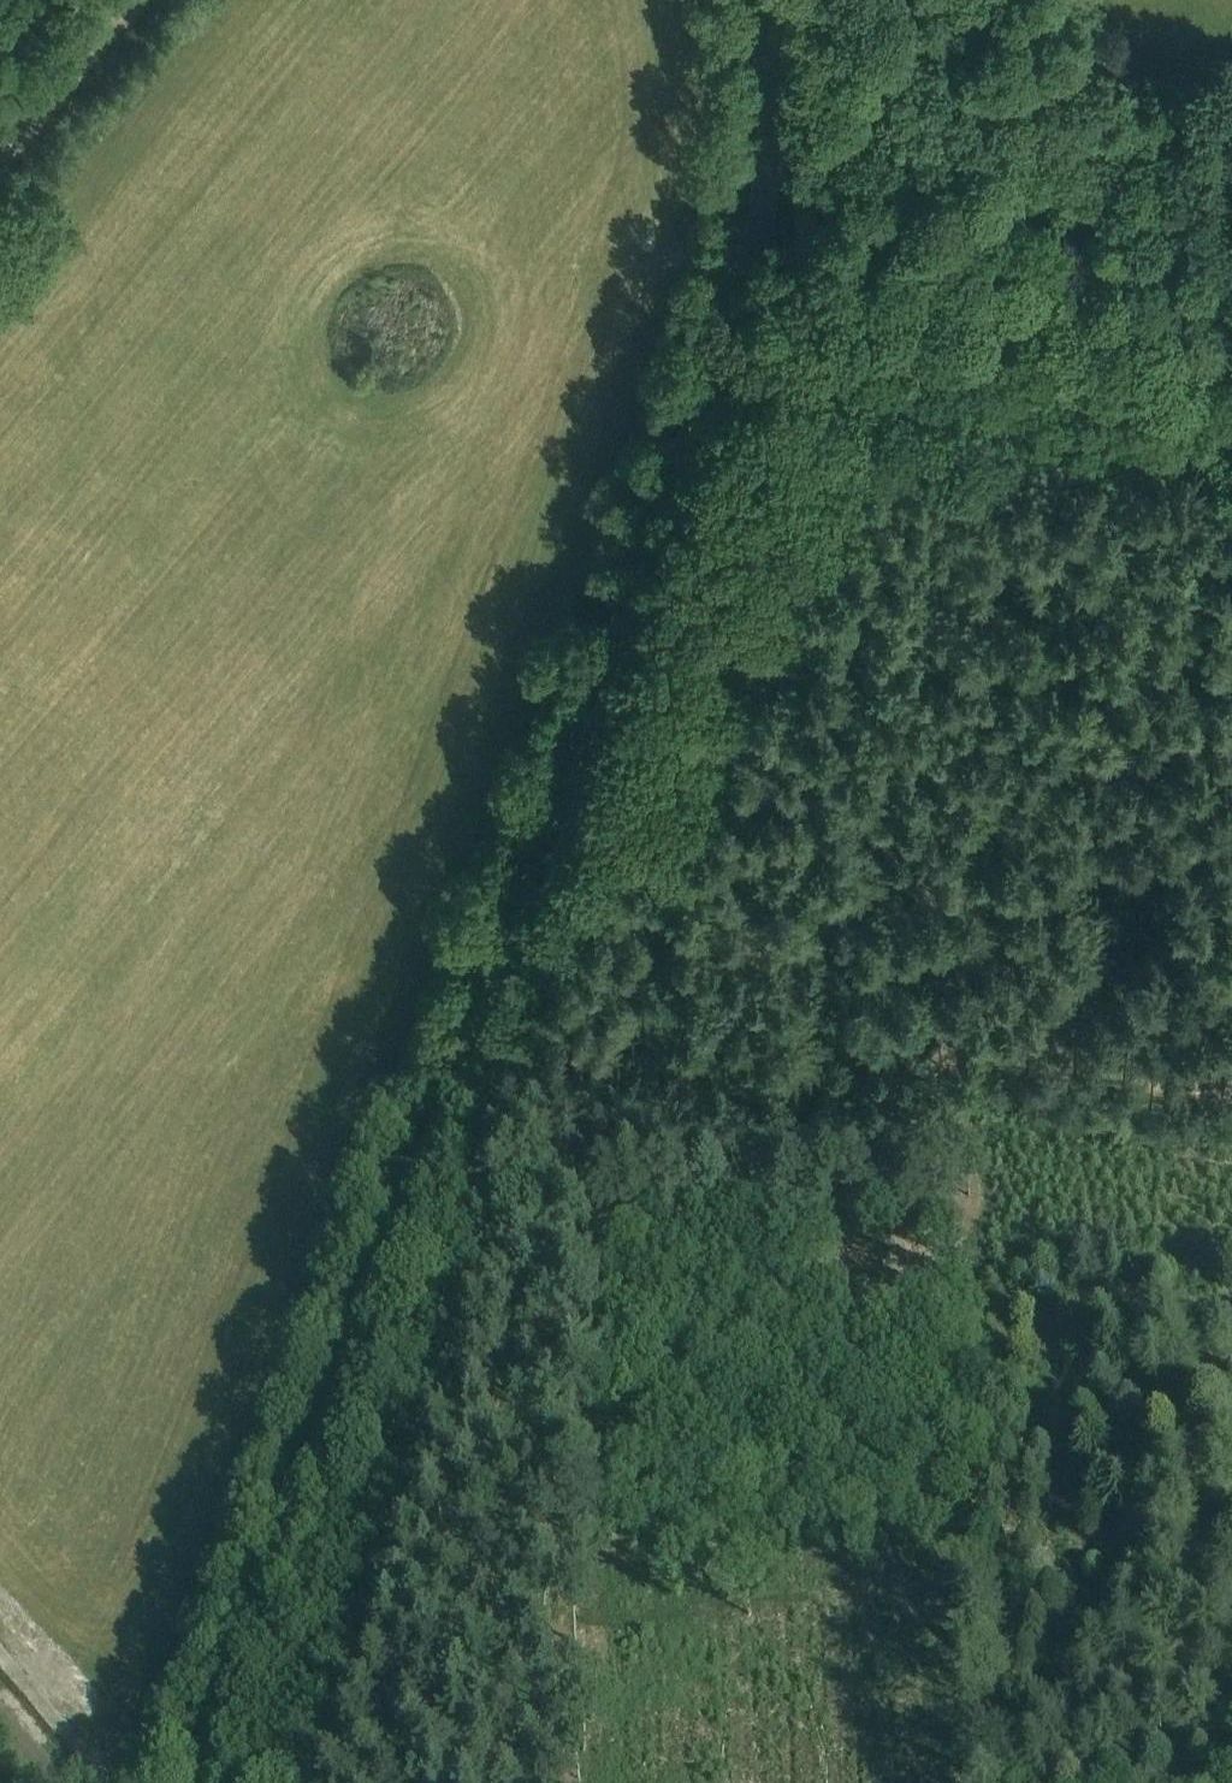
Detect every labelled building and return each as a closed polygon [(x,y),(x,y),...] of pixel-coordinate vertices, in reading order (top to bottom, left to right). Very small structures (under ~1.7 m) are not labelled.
[(850,44),(852,37),(849,31),(842,28),(836,31),(833,38),(836,44),(843,47),(850,44)]
